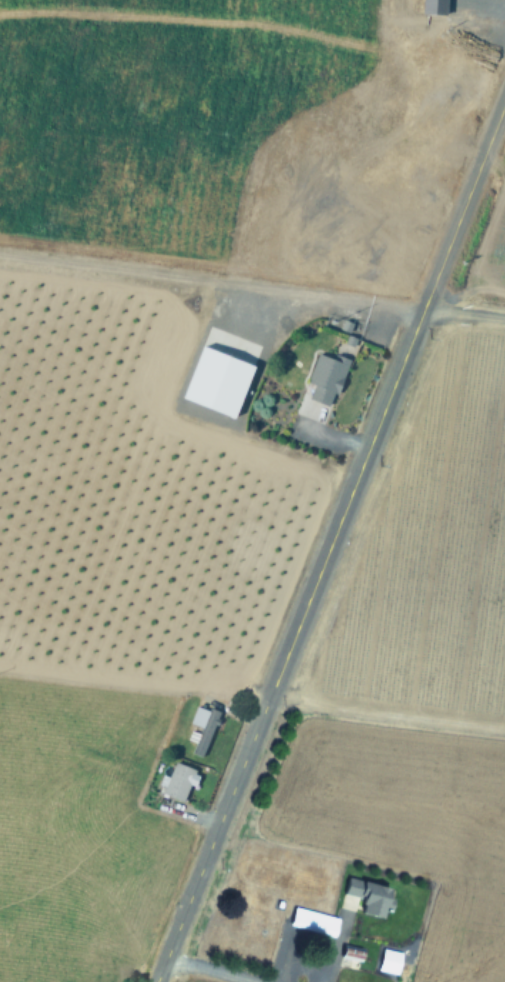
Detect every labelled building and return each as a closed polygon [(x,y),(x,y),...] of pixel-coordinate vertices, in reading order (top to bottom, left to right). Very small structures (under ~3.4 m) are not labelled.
[(347,361),(317,352),(303,398),(333,407),(347,361)] [(219,714),(197,705),(190,723),(201,728),(191,752),(201,757),(219,714)] [(161,792),(182,802),(197,771),(177,761),(161,792)] [(343,897),(361,901),(358,911),(385,917),(392,886),(348,876),(343,897)] [(290,924),(334,935),(339,915),(295,904),(290,924)] [(363,948),(345,944),(342,955),(361,959),(363,948)] [(401,951),(383,947),(379,969),(398,972),(401,951)]
